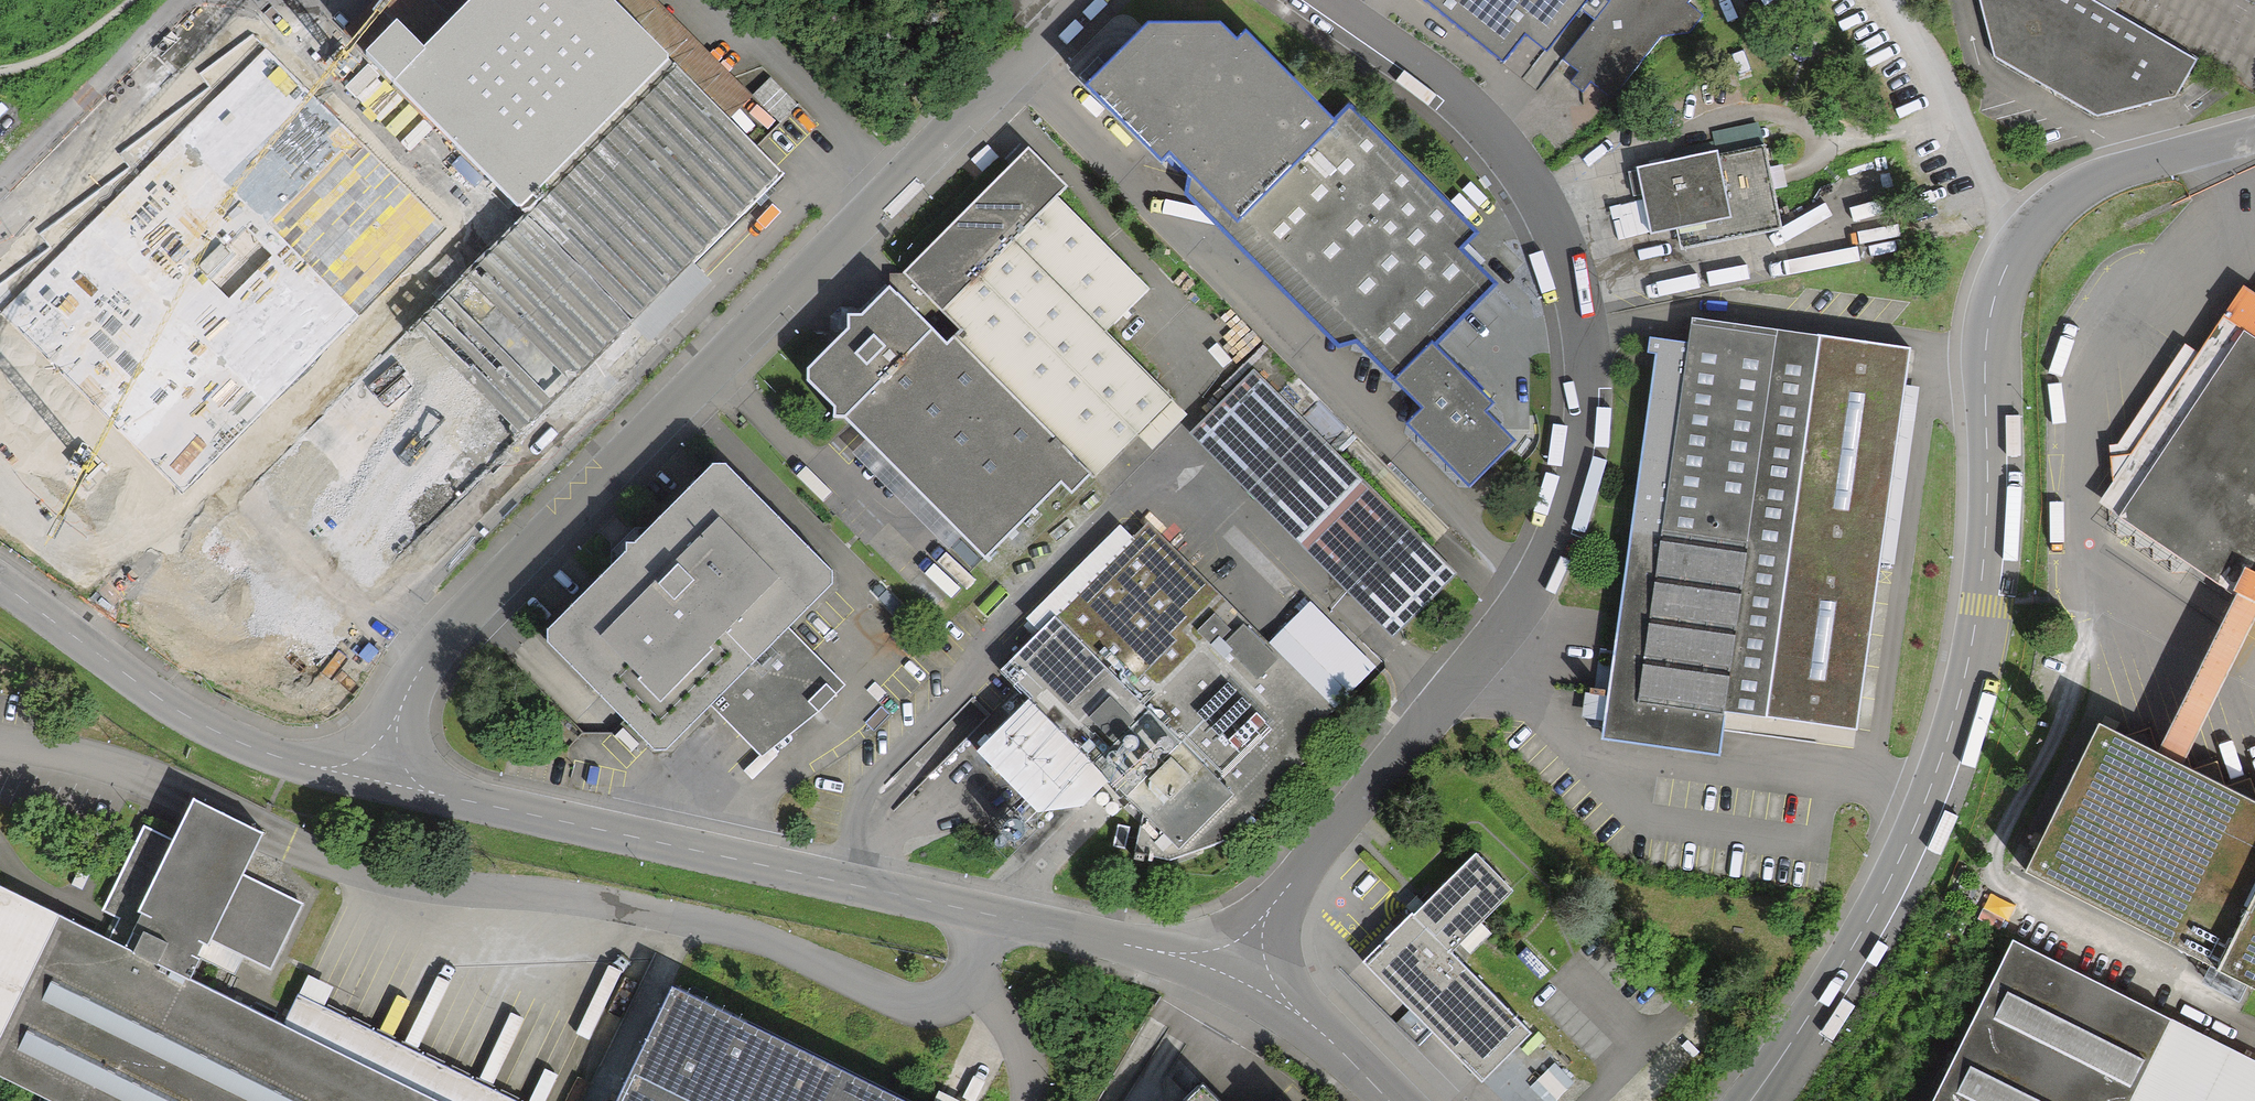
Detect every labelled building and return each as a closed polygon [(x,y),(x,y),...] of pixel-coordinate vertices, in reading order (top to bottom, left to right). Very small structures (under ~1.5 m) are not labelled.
[(673,66),(607,0),(473,0),(423,50),(399,26),(383,42),(364,61),(522,219),(673,66)] [(1510,66),(1562,0),(1426,0),(1510,66)] [(1692,0),(1564,0),(1595,24),(1566,61),(1614,98),(1663,37),(1692,36),(1706,19),(1688,5),(1692,0)] [(2087,0),(1979,0),(1995,60),(2096,119),(2174,100),(2196,62),(2115,16),(2087,0)] [(2124,0),(2087,0),(2115,16),(2124,0)] [(1433,346),(1491,286),(1460,250),(1473,236),(1451,214),(1348,111),(1333,126),(1250,44),(1243,52),(1221,29),(1152,28),(1094,87),(1165,159),(1172,152),(1194,174),(1189,193),(1338,345),(1360,341),(1399,381),(1433,346)] [(210,69),(27,235),(145,364),(189,323),(167,299),(187,282),(205,293),(206,312),(233,311),(289,343),(321,313),(298,287),(300,283),(313,283),(289,269),(283,275),(274,89),(290,74),(259,41),(261,88),(241,89),(237,95),(259,94),(232,118),(247,117),(258,99),(260,144),(205,147),(204,120),(233,94),(210,69)] [(673,66),(522,219),(489,246),(599,353),(782,175),(673,66)] [(1680,228),(1685,247),(1785,226),(1769,151),(1719,162),(1731,216),(1680,228)] [(959,339),(1095,475),(1099,479),(1176,403),(1107,334),(1152,289),(1059,197),(1067,189),(1031,152),(906,276),(964,334),(959,339)] [(1642,169),(1656,233),(1680,228),(1731,216),(1719,162),(1717,153),(1642,169)] [(1882,185),(1825,197),(1838,259),(1896,247),(1882,185)] [(950,347),(893,289),(867,316),(851,312),(853,325),(832,345),(809,368),(809,380),(835,406),(834,416),(847,419),(849,421),(989,560),(1065,482),(1075,493),(1095,475),(959,339),(950,347)] [(2243,292),(2097,508),(2113,519),(2104,535),(2222,616),(2246,632),(2254,638),(2254,300),(2243,292)] [(1857,735),(1907,350),(1693,322),(1690,346),(1651,340),(1650,355),(1662,356),(1660,370),(1627,614),(1610,740),(1727,756),(1732,716),(1857,735)] [(200,476),(154,429),(133,450),(98,414),(90,422),(0,328),(0,472),(97,573),(200,476)] [(178,337),(151,363),(168,380),(176,372),(172,367),(190,349),(178,337)] [(1464,476),(1476,485),(1494,468),(1512,451),(1517,446),(1486,415),(1494,406),(1433,346),(1399,381),(1430,410),(1415,426),(1416,444),(1433,445),(1449,461),(1447,475),(1464,476)] [(1396,637),(1460,573),(1256,371),(1192,436),(1396,637)] [(833,591),(834,580),(727,470),(714,471),(638,548),(624,547),(626,557),(548,633),(549,645),(654,752),(669,752),(714,705),(794,628),(833,591)] [(153,584),(218,650),(296,573),(230,508),(153,584)] [(1332,613),(1285,660),(1257,632),(1149,525),(1001,672),(1028,699),(975,751),(1040,815),(1083,812),(1114,782),(1135,803),(1181,849),(1239,791),(1261,813),(1312,762),(1299,749),(1384,664),(1332,613)] [(296,699),(356,640),(321,604),(294,631),(286,623),(253,655),(296,699)] [(2222,616),(2152,752),(2179,766),(2246,632),(2222,616)] [(794,628),(714,705),(764,755),(821,713),(849,685),(794,628)] [(2179,766),(2152,752),(2105,728),(2029,877),(2254,992),(2254,805),(2179,766)] [(196,982),(213,948),(271,977),(304,909),(246,880),(270,831),(232,812),(197,795),(174,843),(148,830),(108,912),(125,920),(117,937),(0,880),(0,1075),(53,1100),(439,1100),(196,982)] [(1452,950),(1513,889),(1477,852),(1427,902),(1420,909),(1415,914),(1452,950)] [(1581,1079),(1517,1016),(1452,950),(1415,914),(1407,922),(1367,963),(1507,1100),(1559,1100),(1581,1079)] [(2013,937),(1931,1100),(2254,1100),(2254,1057),(2013,937)] [(615,1100),(910,1100),(674,985),(670,983),(615,1100)] [(1201,1086),(1187,1100),(1216,1100),(1201,1086)]
